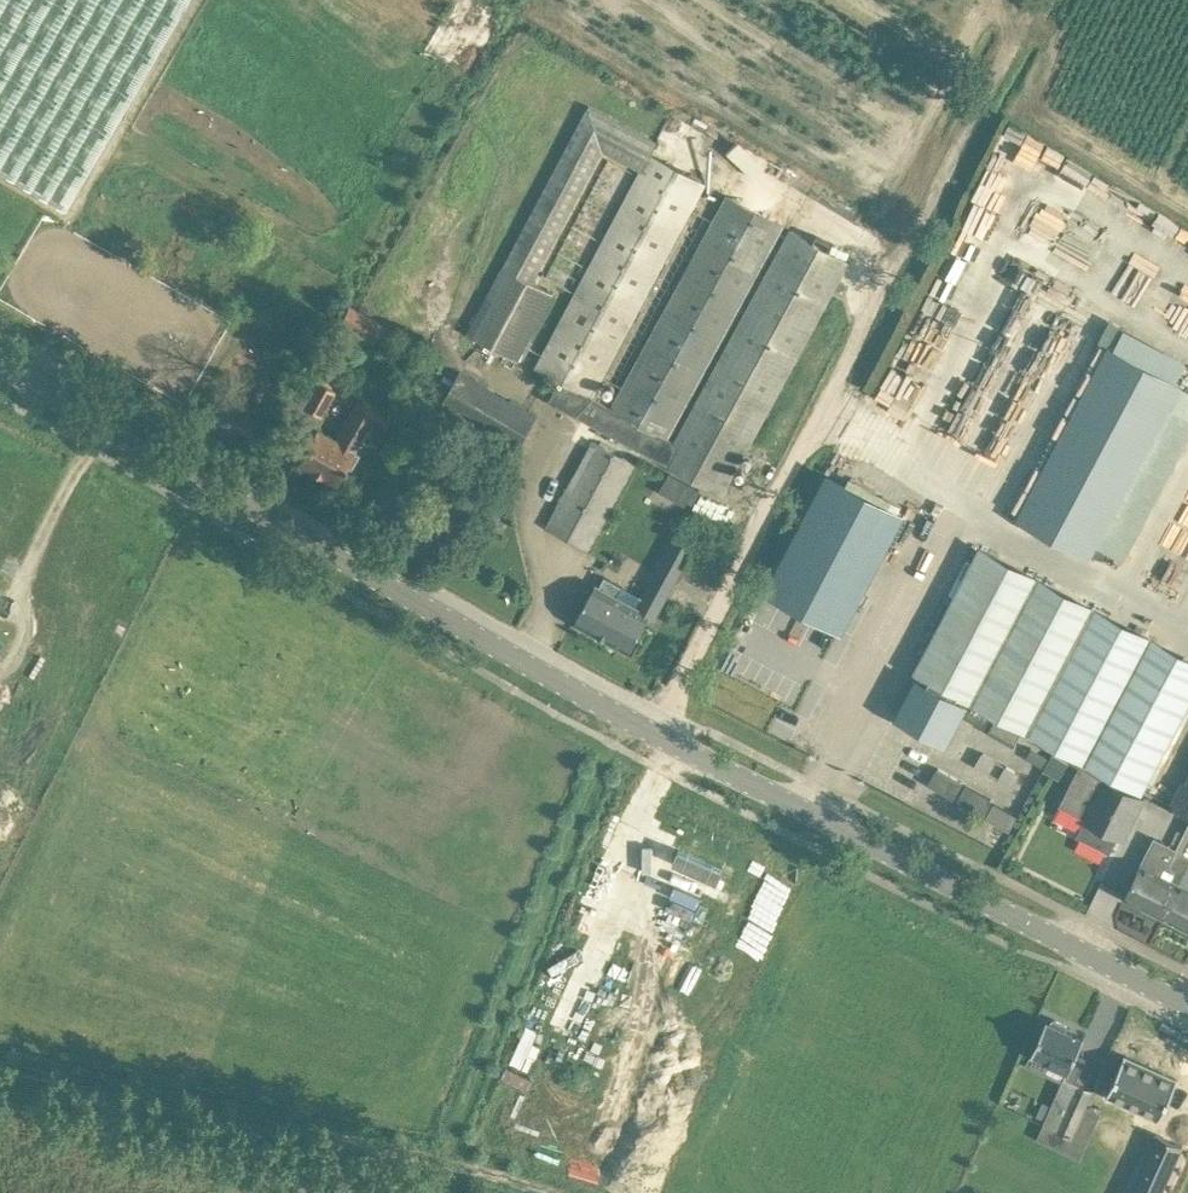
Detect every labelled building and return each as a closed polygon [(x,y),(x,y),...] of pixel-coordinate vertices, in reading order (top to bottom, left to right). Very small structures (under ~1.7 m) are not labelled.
[(64,208),(186,0),(0,0),(0,170),(64,208)] [(652,154),(659,142),(589,106),(467,333),(495,348),(519,362),(555,295),(533,283),(603,152),(641,171),(535,365),(560,379),(548,401),(664,464),(693,478),(721,494),(848,261),(827,249),(791,229),(674,444),(667,440),(783,225),(732,197),(613,408),(589,394),(704,182),(652,154)] [(382,324),(361,312),(348,304),(338,321),(372,341),(382,324)] [(1183,384),(1171,378),(1111,346),(1016,519),(1090,559),(1092,555),(1183,384)] [(1000,459),(1043,365),(1015,351),(1003,377),(988,371),(956,439),(1000,459)] [(462,370),(442,407),(519,450),(540,413),(462,370)] [(302,408),(315,415),(321,418),(336,391),(317,381),(302,408)] [(382,431),(392,412),(360,395),(352,409),(335,440),(316,429),(308,441),(296,463),(334,484),(346,463),(353,467),(360,454),(360,453),(354,450),(368,423),(382,431)] [(602,527),(635,468),(593,444),(558,505),(547,527),(590,549),(602,527)] [(692,504),(700,486),(671,473),(663,491),(692,504)] [(829,475),(768,591),(841,629),(902,514),(829,475)] [(684,564),(693,547),(675,537),(637,607),(631,604),(595,585),(576,621),(611,640),(630,650),(649,615),(654,618),(677,577),(685,581),(692,568),(691,568),(684,564)] [(1142,788),(1187,702),(1187,659),(980,549),(917,669),(920,671),(969,697),(1142,788)] [(946,744),(967,704),(966,703),(969,697),(920,671),(917,677),(916,677),(895,716),(946,744)] [(1065,777),(1072,761),(1054,754),(1047,770),(1065,777)] [(1079,774),(1062,807),(1085,819),(1077,836),(1109,851),(1117,834),(1124,838),(1135,816),(1143,799),(1104,779),(1101,786),(1079,774)] [(957,793),(1016,828),(1025,814),(965,779),(957,793)] [(1175,809),(1187,816),(1187,784),(1175,809)] [(1182,843),(1187,830),(1187,818),(1182,815),(1172,839),(1182,843)] [(1182,852),(1154,839),(1142,864),(1135,876),(1124,898),(1161,916),(1187,863),(1187,855),(1182,852)] [(1161,916),(1187,930),(1187,863),(1161,916)] [(1032,1053),(1067,1069),(1044,1122),(1072,1134),(1093,1088),(1076,1080),(1086,1058),(1077,1053),(1084,1037),(1066,1029),(1067,1027),(1067,1024),(1055,1019),(1052,1020),(1051,1022),(1047,1020),(1032,1053)] [(1125,1055),(1107,1095),(1160,1118),(1178,1079),(1125,1055)] [(1129,1192),(1161,1192),(1183,1145),(1156,1133),(1129,1192)]
